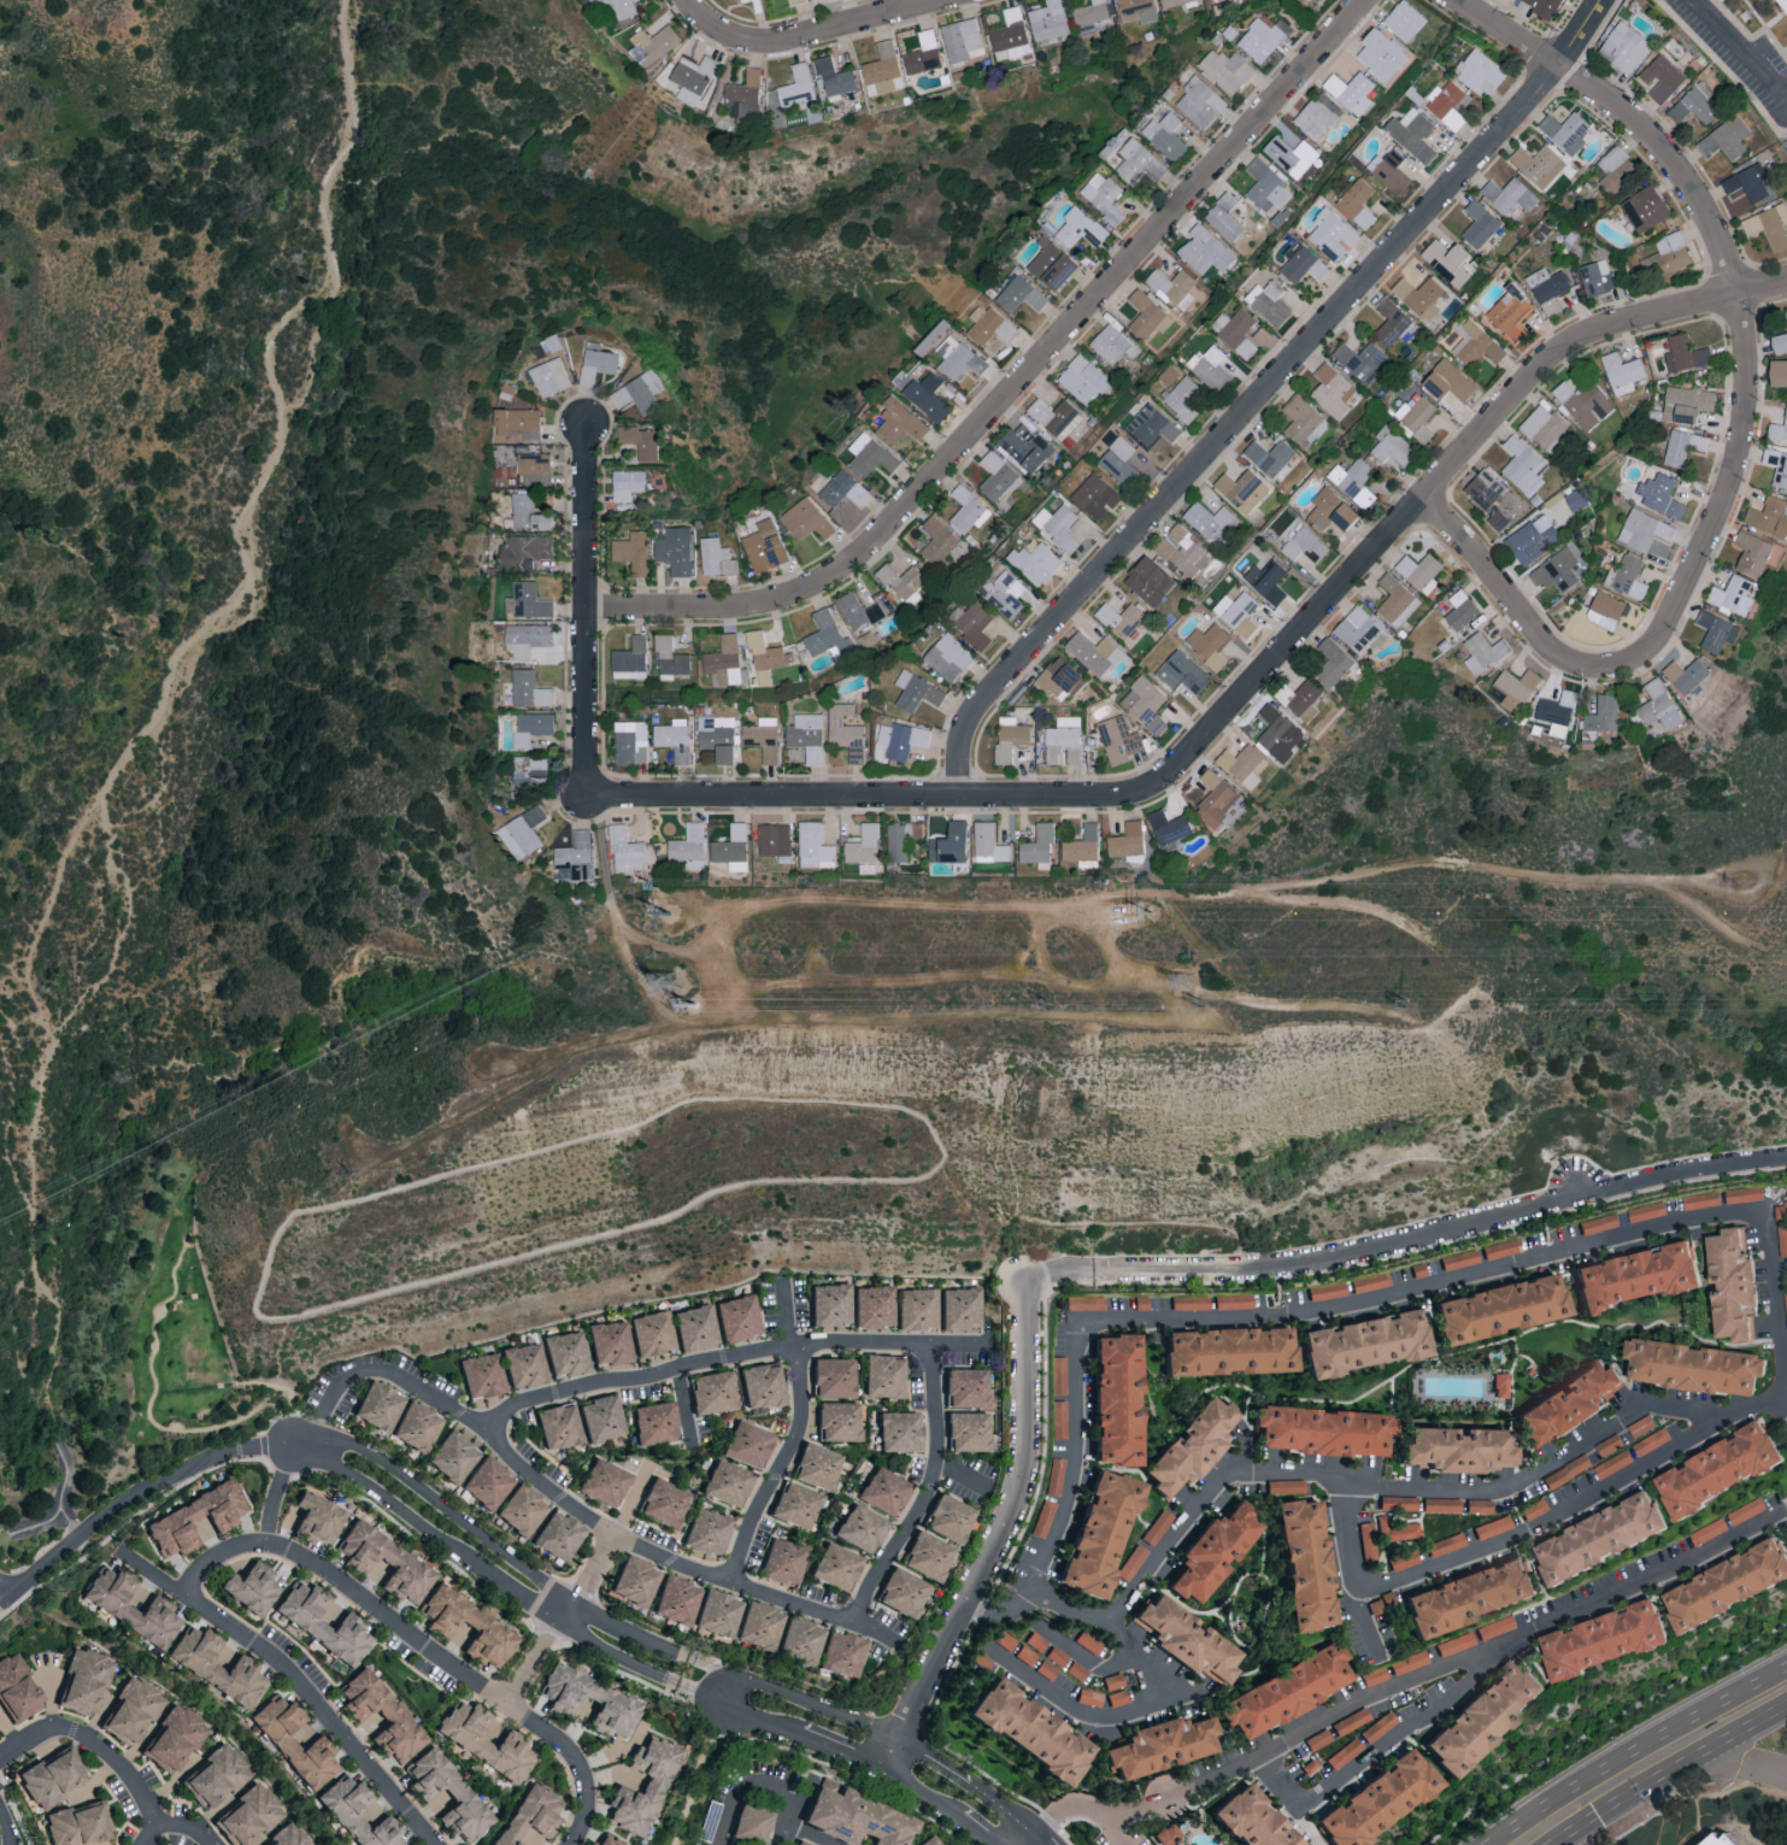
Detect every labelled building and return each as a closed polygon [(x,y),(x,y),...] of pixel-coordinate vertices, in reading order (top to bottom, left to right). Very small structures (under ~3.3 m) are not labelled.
[(633,0),(593,0),(597,13),(612,8),(615,21),(637,15),(633,0)] [(1061,0),(1045,0),(1047,7),(1028,12),(1035,42),(1070,34),(1061,0)] [(1079,34),(1111,27),(1105,0),(1091,0),(1092,5),(1074,9),(1079,34)] [(1153,0),(1116,0),(1122,24),(1139,19),(1141,25),(1158,20),(1153,0)] [(1162,9),(1197,1),(1197,0),(1160,0),(1162,9)] [(1426,17),(1402,0),(1400,0),(1382,25),(1407,43),(1426,17)] [(1518,3),(1550,21),(1562,0),(1520,0),(1518,3)] [(1786,16),(1777,0),(1786,0),(1786,16)] [(1031,54),(1019,5),(1002,10),(1006,27),(988,31),(995,62),(1031,54)] [(1290,26),(1279,18),(1272,28),(1257,17),(1236,46),(1263,65),(1290,26)] [(941,25),(948,63),(984,57),(977,18),(941,25)] [(1629,77),(1653,44),(1619,20),(1596,53),(1629,77)] [(650,39),(641,28),(625,42),(648,70),(683,41),(668,24),(650,39)] [(1384,84),(1409,57),(1375,26),(1361,41),(1366,46),(1356,57),(1384,84)] [(907,75),(941,67),(933,28),(917,32),(921,51),(902,55),(907,75)] [(904,87),(891,39),(874,43),(879,60),(860,65),(869,97),(904,87)] [(1256,72),(1235,52),(1227,60),(1214,47),(1197,64),(1230,98),(1256,72)] [(1452,74),(1485,100),(1507,72),(1474,47),(1452,74)] [(1686,78),(1661,53),(1637,77),(1650,89),(1646,93),(1660,105),(1686,78)] [(697,106),(719,63),(705,55),(699,65),(682,56),(677,66),(668,61),(656,84),(697,106)] [(816,58),(826,103),(840,100),(839,94),(856,90),(852,70),(835,74),(831,55),(816,58)] [(790,65),(795,83),(775,87),(780,108),(816,100),(807,61),(790,65)] [(759,68),(745,68),(745,85),(728,85),(727,116),(758,117),(759,68)] [(1347,85),(1332,73),(1321,87),(1358,118),(1371,102),(1365,97),(1375,84),(1358,71),(1347,85)] [(1202,132),(1227,104),(1196,76),(1171,104),(1202,132)] [(1441,90),(1438,88),(1423,105),(1454,133),(1465,120),(1458,113),(1471,99),(1450,80),(1441,90)] [(1690,111),(1704,126),(1719,112),(1707,99),(1713,94),(1700,81),(1666,112),(1676,124),(1690,111)] [(1293,123),(1318,142),(1338,115),(1313,96),(1293,123)] [(1422,141),(1434,126),(1412,108),(1401,121),(1394,116),(1383,129),(1426,166),(1436,153),(1422,141)] [(1170,132),(1180,122),(1167,110),(1157,122),(1152,119),(1140,133),(1174,163),(1188,148),(1170,132)] [(1549,115),(1538,128),(1572,158),(1586,141),(1581,137),(1590,127),(1574,112),(1561,126),(1549,115)] [(1731,162),(1746,150),(1739,141),(1750,132),(1736,113),(1696,144),(1705,157),(1719,147),(1731,162)] [(1319,154),(1285,127),(1278,136),(1276,134),(1262,151),(1297,180),(1319,154)] [(1115,171),(1131,186),(1143,172),(1155,183),(1168,170),(1131,136),(1117,152),(1125,159),(1115,171)] [(1543,192),(1567,165),(1545,145),(1532,159),(1519,147),(1508,159),(1543,192)] [(1596,163),(1606,174),(1598,182),(1610,195),(1638,170),(1616,145),(1596,163)] [(1365,167),(1396,197),(1411,182),(1396,167),(1404,159),(1393,148),(1382,159),(1378,154),(1365,167)] [(1257,182),(1245,195),(1268,216),(1289,194),(1281,187),(1285,183),(1258,157),(1245,170),(1257,182)] [(1721,182),(1727,194),(1742,187),(1751,205),(1769,195),(1761,180),(1768,177),(1760,162),(1721,182)] [(1113,229),(1125,216),(1111,203),(1121,191),(1099,171),(1079,192),(1104,215),(1101,218),(1113,229)] [(1501,191),(1490,181),(1480,193),(1505,216),(1517,203),(1528,213),(1539,200),(1514,177),(1501,191)] [(1364,232),(1377,218),(1362,204),(1374,191),(1360,178),(1335,204),(1364,232)] [(1671,213),(1651,183),(1619,205),(1640,235),(1671,213)] [(1231,243),(1245,228),(1228,213),(1238,201),(1227,191),(1203,217),(1231,243)] [(1475,220),(1461,236),(1477,251),(1501,224),(1474,198),(1464,209),(1475,220)] [(1746,237),(1765,230),(1772,255),(1786,250),(1786,233),(1784,223),(1786,222),(1786,211),(1785,205),(1740,219),(1746,237)] [(1359,236),(1326,206),(1312,221),(1317,226),(1307,238),(1335,264),(1349,249),(1348,248),(1359,236)] [(1067,251),(1084,234),(1097,247),(1107,236),(1077,207),(1050,235),(1067,251)] [(1192,236),(1177,253),(1201,275),(1212,264),(1222,272),(1236,257),(1198,223),(1189,233),(1192,236)] [(1691,259),(1679,230),(1653,241),(1658,252),(1641,259),(1648,277),(1691,259)] [(1044,249),(1027,268),(1055,294),(1079,267),(1043,235),(1037,242),(1044,249)] [(1456,243),(1449,252),(1435,239),(1420,256),(1458,290),(1476,270),(1466,262),(1471,256),(1456,243)] [(1295,285),(1308,271),(1319,281),(1329,270),(1297,240),(1283,255),(1289,260),(1280,271),(1295,285)] [(1612,272),(1601,275),(1597,261),(1578,267),(1587,297),(1617,288),(1612,272)] [(1560,270),(1549,277),(1544,267),(1524,279),(1547,319),(1562,310),(1555,298),(1571,289),(1560,270)] [(1181,269),(1170,282),(1155,268),(1144,281),(1180,314),(1194,298),(1188,292),(1197,283),(1181,269)] [(995,300),(1011,314),(1024,300),(1038,313),(1048,301),(1019,274),(995,300)] [(1391,290),(1427,324),(1440,310),(1433,303),(1444,291),(1429,276),(1416,290),(1402,277),(1391,290)] [(1258,284),(1244,298),(1277,329),(1292,314),(1277,299),(1285,291),(1273,279),(1264,289),(1258,284)] [(1154,328),(1160,333),(1172,321),(1138,288),(1127,300),(1140,312),(1126,326),(1142,341),(1154,328)] [(1528,334),(1518,324),(1533,309),(1512,289),(1484,317),(1515,347),(1528,334)] [(1388,319),(1374,334),(1390,349),(1414,323),(1385,296),(1375,307),(1388,319)] [(966,333),(982,347),(994,333),(1008,345),(1018,334),(984,302),(970,317),(976,323),(966,333)] [(1231,319),(1224,313),(1211,327),(1246,361),(1258,348),(1244,334),(1256,322),(1242,308),(1231,319)] [(1447,348),(1468,367),(1482,352),(1496,365),(1507,353),(1466,316),(1453,330),(1458,335),(1447,348)] [(1141,350),(1110,322),(1089,345),(1112,366),(1125,352),(1133,360),(1141,350)] [(1668,336),(1671,353),(1665,354),(1668,373),(1712,364),(1709,347),(1690,351),(1687,333),(1668,336)] [(1772,337),(1775,352),(1786,350),(1786,334),(1772,337)] [(1385,356),(1370,341),(1356,355),(1343,342),(1331,355),(1367,388),(1379,375),(1372,369),(1385,356)] [(979,376),(988,366),(962,342),(939,367),(954,381),(968,366),(979,376)] [(1217,393),(1233,377),(1218,364),(1226,355),(1214,344),(1203,355),(1199,351),(1186,364),(1217,393)] [(580,385),(594,387),(595,373),(617,375),(618,353),(583,350),(580,385)] [(1635,390),(1632,382),(1646,377),(1640,358),(1621,364),(1617,351),(1601,356),(1614,397),(1635,390)] [(1055,379),(1086,407),(1110,381),(1080,353),(1055,379)] [(530,370),(542,399),(572,386),(560,357),(530,370)] [(1420,383),(1441,402),(1440,403),(1453,415),(1478,388),(1444,357),(1420,383)] [(1345,403),(1357,390),(1325,361),(1313,374),(1322,382),(1310,395),(1339,421),(1350,408),(1345,403)] [(1770,387),(1786,387),(1786,362),(1771,361),(1770,387)] [(625,383),(641,416),(659,408),(653,395),(664,390),(654,369),(625,383)] [(921,385),(909,375),(898,387),(938,422),(950,408),(933,393),(944,382),(932,372),(921,385)] [(1202,389),(1185,374),(1161,401),(1188,426),(1199,414),(1188,404),(1202,389)] [(1615,408),(1593,381),(1576,395),(1564,381),(1550,392),(1586,433),(1600,421),(1600,420),(1615,408)] [(1714,392),(1666,386),(1662,422),(1695,426),(1697,411),(1712,412),(1714,392)] [(609,397),(617,409),(632,400),(624,387),(609,397)] [(1426,443),(1434,433),(1424,425),(1437,408),(1414,390),(1393,418),(1426,443)] [(1284,430),(1305,450),(1330,423),(1297,393),(1282,409),(1294,419),(1284,430)] [(907,432),(918,442),(930,429),(895,397),(880,412),(888,419),(878,430),(894,446),(907,432)] [(1064,447),(1087,423),(1063,400),(1052,412),(1041,402),(1029,415),(1064,447)] [(1126,427),(1147,447),(1160,433),(1171,444),(1182,432),(1150,402),(1126,427)] [(1563,443),(1558,438),(1568,426),(1539,403),(1518,429),(1552,456),(1563,443)] [(1786,406),(1783,425),(1769,423),(1767,438),(1786,441),(1786,406)] [(541,442),(541,410),(499,409),(498,441),(541,442)] [(1054,447),(1033,431),(1036,426),(1022,416),(998,448),(1034,474),(1054,447)] [(1380,464),(1390,454),(1402,467),(1416,454),(1387,423),(1374,435),(1379,442),(1369,451),(1380,464)] [(658,429),(617,428),(617,443),(637,444),(637,462),(657,462),(658,429)] [(1663,465),(1683,469),(1688,449),(1705,453),(1708,438),(1671,429),(1663,465)] [(857,456),(850,463),(866,478),(879,463),(891,473),(900,462),(866,431),(849,449),(857,456)] [(1545,482),(1539,476),(1548,467),(1512,434),(1502,445),(1515,456),(1500,472),(1529,499),(1545,482)] [(1140,474),(1125,461),(1135,450),(1119,436),(1095,463),(1126,490),(1140,474)] [(1292,468),(1286,463),(1296,453),(1280,439),(1268,452),(1254,439),(1242,452),(1277,484),(1292,468)] [(1765,449),(1762,464),(1775,466),(1771,487),(1786,490),(1786,454),(1765,449)] [(978,489),(995,502),(1004,491),(1010,495),(1024,478),(989,450),(978,464),(990,474),(978,489)] [(526,485),(553,485),(552,453),(521,454),(521,474),(525,474),(526,485)] [(1361,484),(1374,470),(1359,457),(1345,472),(1337,464),(1326,476),(1365,511),(1376,498),(1361,484)] [(1485,512),(1507,489),(1484,467),(1462,491),(1485,512)] [(1270,489),(1248,468),(1234,482),(1224,473),(1212,485),(1245,516),(1270,489)] [(819,495),(835,509),(846,497),(859,508),(872,494),(843,469),(819,495)] [(644,492),(644,471),(612,470),(612,503),(616,504),(616,509),(630,510),(630,492),(644,492)] [(1121,498),(1093,472),(1070,497),(1098,523),(1121,498)] [(1686,505),(1668,498),(1676,480),(1657,472),(1653,484),(1641,479),(1632,502),(1680,521),(1686,505)] [(977,528),(991,513),(959,484),(950,494),(962,506),(949,521),(963,535),(973,524),(977,528)] [(1360,514),(1323,486),(1310,503),(1315,506),(1306,518),(1323,531),(1331,521),(1346,532),(1360,514)] [(1588,505),(1579,488),(1564,496),(1572,513),(1588,505)] [(515,530),(552,530),(552,515),(536,515),(537,494),(515,494),(515,530)] [(1768,494),(1762,512),(1748,507),(1742,524),(1786,541),(1786,518),(1782,516),(1786,504),(1786,501),(1768,494)] [(780,517),(798,541),(814,528),(823,540),(835,531),(807,496),(780,517)] [(1224,505),(1213,517),(1196,501),(1182,517),(1215,547),(1240,520),(1224,505)] [(1044,508),(1031,521),(1069,556),(1081,544),(1066,530),(1078,518),(1062,503),(1051,515),(1044,508)] [(1500,532),(1510,520),(1493,504),(1482,515),(1500,532)] [(1646,555),(1654,535),(1670,542),(1676,527),(1631,508),(1617,542),(1646,555)] [(932,539),(919,553),(936,567),(959,540),(944,527),(948,523),(935,512),(920,529),(932,539)] [(1523,567),(1562,539),(1542,512),(1504,541),(1523,567)] [(789,559),(771,517),(756,524),(760,532),(741,539),(755,573),(789,559)] [(1191,579),(1200,567),(1202,568),(1212,554),(1174,525),(1165,537),(1164,536),(1153,551),(1191,579)] [(1315,565),(1329,550),(1303,525),(1280,550),(1292,561),(1301,551),(1315,565)] [(665,528),(664,538),(654,538),(653,563),(670,563),(669,577),(690,578),(691,528),(665,528)] [(1760,579),(1774,544),(1738,531),(1733,544),(1743,548),(1734,569),(1760,579)] [(648,532),(629,532),(629,540),(611,540),(610,561),(634,561),(634,577),(647,577),(648,532)] [(553,536),(512,537),(512,547),(501,547),(501,574),(535,574),(535,559),(553,559),(553,536)] [(720,548),(719,537),(701,538),(702,577),(737,575),(737,559),(730,559),(729,548),(720,548)] [(1039,589),(1063,562),(1041,542),(1030,554),(1021,545),(1007,560),(1039,589)] [(1562,595),(1580,581),(1571,569),(1579,562),(1566,545),(1528,575),(1539,590),(1551,581),(1562,595)] [(1433,579),(1443,566),(1427,553),(1417,565),(1405,555),(1393,569),(1427,597),(1438,583),(1433,579)] [(1648,585),(1636,581),(1643,562),(1624,555),(1611,590),(1642,601),(1648,585)] [(1123,582),(1152,610),(1176,584),(1147,556),(1123,582)] [(1287,571),(1271,559),(1261,571),(1254,564),(1242,579),(1276,607),(1286,594),(1276,585),(1287,571)] [(912,565),(899,577),(886,563),(876,573),(909,609),(921,597),(915,590),(926,580),(912,565)] [(1016,599),(1026,587),(1003,567),(981,593),(1012,620),(1024,606),(1016,599)] [(1396,629),(1420,603),(1387,573),(1377,583),(1389,594),(1375,610),(1396,629)] [(1746,619),(1754,599),(1747,596),(1753,582),(1732,574),(1725,591),(1713,586),(1706,602),(1746,619)] [(538,582),(516,581),(516,597),(508,597),(507,616),(554,617),(554,601),(537,601),(538,582)] [(1455,609),(1444,617),(1455,632),(1480,614),(1462,589),(1448,599),(1455,609)] [(864,610),(851,591),(833,603),(853,632),(863,625),(866,628),(885,615),(876,603),(864,610)] [(1225,595),(1212,609),(1246,640),(1257,628),(1246,618),(1259,604),(1244,591),(1234,602),(1225,595)] [(1614,631),(1625,602),(1596,591),(1585,621),(1614,631)] [(982,631),(993,619),(974,602),(963,613),(957,608),(947,619),(982,651),(992,641),(982,631)] [(1095,613),(1124,640),(1146,617),(1131,602),(1119,615),(1105,602),(1095,613)] [(1378,647),(1389,636),(1358,605),(1333,631),(1359,657),(1373,642),(1378,647)] [(801,640),(810,657),(828,649),(834,660),(855,650),(848,637),(843,640),(827,607),(810,615),(818,631),(801,640)] [(1709,630),(1701,647),(1719,656),(1726,641),(1734,645),(1742,628),(1702,609),(1695,624),(1709,630)] [(1230,637),(1215,622),(1204,635),(1197,628),(1183,643),(1216,673),(1227,661),(1217,651),(1230,637)] [(531,646),(554,647),(554,626),(509,625),(508,652),(515,652),(515,661),(531,662),(531,646)] [(756,688),(770,686),(768,669),(784,667),(781,647),(764,649),(762,630),(745,632),(747,651),(752,651),(756,688)] [(1123,653),(1105,636),(1095,647),(1077,631),(1063,647),(1099,679),(1123,653)] [(1463,643),(1472,656),(1464,662),(1475,676),(1511,651),(1502,639),(1491,647),(1480,631),(1463,643)] [(975,658),(946,632),(923,659),(951,684),(975,658)] [(718,634),(719,653),(702,654),(703,675),(710,674),(710,686),(738,685),(736,633),(718,634)] [(611,679),(645,680),(646,635),(631,635),(631,651),(611,651),(611,679)] [(689,674),(689,654),(671,654),(671,635),(656,635),(656,681),(672,680),(672,675),(689,674)] [(1318,647),(1330,658),(1314,675),(1331,690),(1356,663),(1327,636),(1318,647)] [(1174,692),(1181,683),(1197,696),(1211,679),(1176,650),(1154,675),(1174,692)] [(1063,705),(1085,681),(1057,656),(1035,680),(1063,705)] [(1674,660),(1661,672),(1685,698),(1712,673),(1697,657),(1683,670),(1674,660)] [(946,693),(903,669),(894,684),(903,689),(894,705),(912,715),(922,698),(938,707),(946,693)] [(1500,704),(1516,714),(1540,678),(1527,669),(1520,680),(1504,670),(1493,685),(1507,694),(1500,704)] [(1117,703),(1157,739),(1169,726),(1154,713),(1167,698),(1142,675),(1117,703)] [(1320,711),(1313,705),(1324,693),(1309,678),(1294,694),(1286,686),(1276,696),(1307,725),(1320,711)] [(1646,727),(1659,719),(1667,731),(1683,721),(1656,678),(1643,687),(1651,700),(1635,710),(1646,727)] [(1568,739),(1574,692),(1560,690),(1559,702),(1538,699),(1535,721),(1550,723),(1548,737),(1568,739)] [(1583,715),(1582,742),(1597,742),(1597,731),(1616,732),(1617,696),(1597,695),(1596,715),(1583,715)] [(1306,736),(1269,702),(1258,715),(1270,727),(1257,741),(1284,766),(1297,752),(1294,748),(1306,736)] [(864,726),(842,725),(842,716),(854,717),(855,704),(829,703),(827,745),(848,745),(848,766),(863,766),(864,726)] [(515,750),(532,750),(532,734),(555,734),(555,714),(520,714),(521,733),(515,733),(515,750)] [(1096,724),(1112,768),(1130,761),(1128,756),(1144,750),(1138,732),(1130,735),(1122,714),(1096,724)] [(822,715),(794,715),(794,727),(785,727),(785,747),(804,747),(805,766),(822,766),(822,715)] [(734,717),(698,717),(697,749),(715,749),(715,765),(733,765),(734,717)] [(1015,717),(996,717),(997,765),(1012,765),(1012,746),(1029,746),(1029,725),(1015,725),(1015,717)] [(1080,717),(1057,717),(1057,728),(1044,728),(1045,765),(1060,765),(1059,749),(1067,749),(1067,765),(1081,765),(1080,717)] [(776,718),(758,718),(758,726),(742,726),(742,745),(761,745),(761,765),(777,765),(776,718)] [(689,764),(687,719),(671,719),(671,726),(653,726),(653,747),(673,747),(674,765),(689,764)] [(646,722),(614,722),(615,765),(647,765),(646,722)] [(880,725),(876,745),(887,747),(885,759),(906,763),(910,744),(927,747),(930,731),(892,723),(891,727),(880,725)] [(1236,758),(1226,749),(1216,761),(1251,792),(1262,780),(1253,772),(1265,758),(1249,744),(1236,758)] [(514,788),(547,788),(548,758),(515,757),(514,788)] [(1242,798),(1209,768),(1199,779),(1212,791),(1194,811),(1214,829),(1242,798)] [(547,819),(539,805),(505,826),(511,837),(505,840),(518,861),(543,845),(532,827),(547,819)] [(1180,848),(1177,840),(1192,834),(1186,815),(1168,821),(1163,809),(1148,815),(1162,854),(1180,848)] [(928,863),(966,864),(966,821),(948,821),(948,840),(928,840),(928,863)] [(1107,837),(1108,858),(1126,857),(1126,864),(1144,863),(1142,821),(1125,822),(1126,837),(1107,837)] [(702,822),(686,823),(686,840),(666,841),(666,862),(680,862),(680,871),(703,870),(702,822)] [(798,868),(820,868),(820,867),(833,867),(834,846),(821,846),(822,822),(799,822),(798,868)] [(1010,862),(1009,845),(995,845),(995,822),(974,822),(974,862),(1010,862)] [(746,823),(729,823),(729,842),(709,842),(709,862),(727,862),(727,872),(745,872),(746,823)] [(876,874),(876,823),(860,823),(860,839),(843,839),(843,863),(858,863),(858,874),(876,874)] [(1036,823),(1036,843),(1018,843),(1018,862),(1037,863),(1037,870),(1051,870),(1052,823),(1036,823)] [(1098,823),(1083,823),(1083,841),(1063,841),(1063,871),(1078,871),(1078,861),(1097,862),(1098,823)] [(612,873),(645,872),(643,842),(627,843),(626,825),(610,825),(612,873)] [(790,826),(758,825),(758,856),(790,856),(790,826)] [(555,848),(556,881),(591,880),(590,830),(573,830),(573,847),(555,848)] [(1762,1202),(1762,1188),(1725,1188),(1725,1202),(1762,1202)] [(1775,1220),(1778,1220),(1779,1256),(1786,1256),(1786,1203),(1775,1203),(1775,1220)] [(1581,1234),(1619,1227),(1616,1214),(1579,1221),(1581,1234)] [(1713,1337),(1731,1335),(1731,1342),(1750,1340),(1748,1312),(1755,1312),(1751,1251),(1741,1252),(1739,1225),(1721,1226),(1721,1234),(1707,1235),(1713,1337)] [(1579,1314),(1611,1308),(1610,1301),(1698,1287),(1690,1238),(1661,1243),(1662,1249),(1595,1260),(1596,1261),(1570,1265),(1579,1314)] [(1480,1262),(1478,1250),(1441,1256),(1443,1269),(1480,1262)] [(1427,1275),(1424,1262),(1411,1265),(1414,1277),(1427,1275)] [(1391,1284),(1387,1271),(1351,1280),(1355,1294),(1391,1284)] [(1564,1316),(1555,1273),(1429,1297),(1437,1341),(1564,1316)] [(849,1283),(809,1283),(809,1326),(835,1327),(835,1322),(848,1322),(849,1283)] [(1309,1285),(1310,1299),(1347,1296),(1346,1283),(1309,1285)] [(892,1286),(854,1285),(853,1327),(892,1328),(892,1286)] [(935,1287),(897,1288),(898,1330),(936,1329),(935,1287)] [(980,1287),(941,1287),(941,1329),(979,1330),(980,1287)] [(715,1300),(722,1340),(759,1333),(752,1293),(715,1300)] [(1217,1309),(1253,1308),(1253,1295),(1216,1296),(1217,1309)] [(1106,1310),(1106,1296),(1070,1296),(1070,1310),(1106,1310)] [(1210,1296),(1172,1296),(1172,1310),(1210,1309),(1210,1296)] [(679,1351),(717,1345),(710,1303),(672,1310),(679,1351)] [(628,1316),(637,1356),(674,1348),(666,1308),(628,1316)] [(1305,1378),(1337,1373),(1336,1367),(1425,1353),(1418,1308),(1324,1323),(1324,1325),(1297,1329),(1305,1378)] [(632,1359),(624,1318),(586,1325),(594,1366),(632,1359)] [(1290,1370),(1289,1326),(1160,1328),(1161,1373),(1290,1370)] [(579,1329),(542,1336),(550,1376),(587,1369),(579,1329)] [(1139,1464),(1140,1405),(1136,1405),(1136,1393),(1140,1393),(1140,1333),(1115,1333),(1115,1336),(1095,1336),(1095,1362),(1098,1362),(1098,1371),(1095,1371),(1095,1383),(1098,1383),(1098,1386),(1094,1386),(1094,1412),(1098,1412),(1098,1415),(1095,1415),(1095,1426),(1098,1426),(1098,1435),(1095,1435),(1095,1461),(1115,1462),(1115,1465),(1139,1464)] [(1753,1395),(1755,1375),(1763,1376),(1765,1353),(1627,1338),(1623,1381),(1753,1395)] [(546,1379),(537,1340),(499,1349),(509,1388),(546,1379)] [(467,1399),(504,1389),(495,1350),(457,1360),(467,1399)] [(866,1353),(878,1353),(878,1356),(892,1356),(892,1359),(905,1358),(905,1398),(892,1398),(892,1395),(866,1395),(866,1353)] [(1066,1356),(1053,1357),(1054,1394),(1066,1394),(1066,1356)] [(1511,1415),(1532,1450),(1628,1390),(1612,1365),(1606,1369),(1598,1357),(1557,1382),(1559,1385),(1511,1415)] [(816,1359),(853,1361),(853,1370),(856,1370),(856,1382),(857,1382),(857,1397),(818,1395),(818,1385),(815,1385),(816,1359)] [(783,1403),(776,1361),(738,1368),(745,1409),(783,1403)] [(948,1368),(987,1369),(987,1381),(989,1381),(989,1393),(993,1393),(992,1408),(952,1406),(952,1394),(947,1394),(948,1368)] [(693,1414),(734,1407),(727,1369),(687,1376),(693,1414)] [(1495,1372),(1494,1397),(1507,1398),(1508,1373),(1495,1372)] [(402,1394),(367,1378),(350,1416),(385,1432),(402,1394)] [(586,1442),(623,1432),(614,1392),(576,1401),(586,1442)] [(1171,1504),(1223,1437),(1222,1437),(1241,1413),(1223,1398),(1219,1403),(1206,1393),(1175,1432),(1173,1431),(1141,1471),(1152,1479),(1147,1485),(1171,1504)] [(440,1416),(406,1399),(388,1436),(422,1452),(440,1416)] [(630,1405),(635,1444),(675,1439),(671,1400),(630,1405)] [(1053,1438),(1066,1438),(1066,1400),(1054,1400),(1053,1438)] [(543,1449),(580,1441),(572,1401),(535,1409),(543,1449)] [(822,1403),(860,1403),(859,1428),(863,1428),(863,1441),(823,1440),(823,1429),(818,1429),(819,1409),(822,1409),(822,1403)] [(1383,1454),(1384,1434),(1391,1435),(1392,1412),(1252,1406),(1251,1425),(1257,1426),(1256,1449),(1383,1454)] [(880,1411),(921,1411),(921,1426),(923,1426),(922,1450),(884,1449),(886,1438),(882,1438),(882,1427),(880,1426),(880,1411)] [(954,1450),(954,1440),(951,1440),(951,1424),(948,1423),(950,1414),(991,1415),(991,1439),(993,1439),(993,1451),(954,1450)] [(1655,1427),(1648,1414),(1627,1427),(1634,1439),(1655,1427)] [(1652,1477),(1674,1522),(1705,1507),(1701,1500),(1781,1461),(1760,1416),(1732,1430),(1735,1435),(1675,1463),(1676,1465),(1652,1477)] [(721,1454),(758,1469),(772,1433),(735,1419),(721,1454)] [(1509,1428),(1457,1427),(1406,1425),(1406,1441),(1399,1441),(1399,1467),(1514,1470),(1514,1444),(1509,1444),(1509,1428)] [(423,1463),(454,1484),(477,1450),(447,1429),(423,1463)] [(1635,1456),(1670,1441),(1665,1429),(1630,1444),(1635,1456)] [(1623,1446),(1617,1434),(1595,1445),(1600,1457),(1623,1446)] [(806,1441),(841,1457),(837,1465),(842,1468),(837,1479),(840,1480),(833,1493),(796,1477),(801,1468),(795,1465),(806,1441)] [(1593,1468),(1599,1479),(1632,1461),(1626,1450),(1593,1468)] [(1592,1465),(1585,1454),(1541,1478),(1547,1489),(1592,1465)] [(512,1475),(480,1456),(459,1490),(492,1509),(512,1475)] [(576,1491),(614,1509),(630,1473),(592,1456),(576,1491)] [(1053,1457),(1066,1459),(1060,1496),(1047,1494),(1053,1457)] [(750,1469),(711,1460),(703,1496),(742,1505),(750,1469)] [(857,1497),(864,1485),(866,1486),(872,1474),(875,1475),(880,1467),(913,1486),(900,1508),(898,1506),(890,1517),(857,1497)] [(1100,1597),(1124,1511),(1131,1513),(1140,1481),(1092,1468),(1068,1556),(1061,1555),(1053,1584),(1100,1597)] [(637,1512),(674,1527),(688,1491),(651,1476),(637,1512)] [(198,1544),(187,1522),(204,1513),(214,1533),(236,1523),(232,1516),(246,1509),(231,1478),(142,1521),(160,1558),(176,1550),(178,1554),(198,1544)] [(1267,1480),(1268,1494),(1304,1493),(1304,1479),(1267,1480)] [(517,1481),(493,1515),(524,1537),(548,1503),(517,1481)] [(769,1516),(774,1503),(776,1504),(781,1491),(783,1492),(787,1482),(823,1498),(813,1521),(810,1520),(805,1532),(769,1516)] [(329,1544),(345,1509),(299,1488),(282,1525),(299,1532),(297,1537),(310,1543),(313,1536),(329,1544)] [(1548,1584),(1666,1531),(1648,1490),(1530,1543),(1548,1584)] [(927,1526),(933,1516),(929,1515),(941,1492),(976,1511),(958,1543),(927,1526)] [(1413,1495),(1379,1497),(1379,1509),(1413,1508),(1413,1495)] [(1257,1524),(1246,1515),(1250,1509),(1235,1497),(1217,1520),(1210,1515),(1158,1583),(1177,1598),(1181,1593),(1193,1603),(1224,1563),(1226,1564),(1257,1524)] [(1287,1630),(1332,1625),(1316,1497),(1272,1502),(1287,1630)] [(1422,1512),(1459,1512),(1459,1497),(1422,1498),(1422,1512)] [(1547,1509),(1541,1497),(1518,1509),(1524,1521),(1547,1509)] [(1726,1514),(1732,1526),(1766,1510),(1760,1498),(1726,1514)] [(1045,1499),(1058,1504),(1045,1539),(1031,1534),(1045,1499)] [(1487,1499),(1466,1499),(1465,1508),(1487,1509),(1487,1499)] [(836,1535),(843,1523),(845,1523),(852,1511),(853,1512),(858,1504),(893,1522),(880,1545),(877,1543),(871,1553),(836,1535)] [(731,1517),(695,1505),(681,1551),(703,1558),(705,1552),(719,1556),(731,1517)] [(585,1528),(552,1507),(530,1542),(562,1563),(585,1528)] [(1164,1509),(1175,1517),(1153,1546),(1142,1539),(1164,1509)] [(1473,1527),(1477,1540),(1513,1527),(1508,1514),(1473,1527)] [(1377,1516),(1379,1541),(1420,1537),(1419,1524),(1387,1527),(1385,1515),(1377,1516)] [(435,1572),(354,1517),(334,1548),(352,1560),(348,1566),(397,1598),(400,1594),(414,1604),(435,1572)] [(1728,1531),(1722,1519),(1688,1534),(1694,1546),(1728,1531)] [(1357,1524),(1364,1561),(1378,1559),(1371,1521),(1357,1524)] [(905,1563),(911,1555),(907,1552),(915,1539),(913,1538),(918,1529),(954,1550),(942,1571),(945,1571),(939,1582),(905,1563)] [(1462,1533),(1427,1545),(1431,1557),(1466,1544),(1462,1533)] [(1786,1581),(1786,1560),(1776,1537),(1659,1591),(1678,1632),(1786,1581)] [(758,1576),(771,1538),(798,1546),(799,1544),(811,1547),(798,1585),(787,1581),(784,1586),(758,1576)] [(811,1576),(816,1564),(818,1564),(823,1552),(825,1553),(829,1544),(865,1559),(854,1582),(852,1580),(846,1592),(811,1576)] [(1128,1582),(1150,1552),(1139,1544),(1117,1575),(1128,1582)] [(1390,1570),(1419,1563),(1416,1550),(1387,1557),(1390,1570)] [(642,1607),(659,1569),(624,1553),(607,1591),(642,1607)] [(1535,1598),(1522,1555),(1398,1592),(1411,1635),(1535,1598)] [(236,1577),(228,1570),(216,1585),(255,1618),(280,1588),(267,1577),(271,1573),(252,1557),(236,1577)] [(178,1620),(165,1611),(169,1605),(150,1592),(137,1612),(119,1601),(133,1580),(114,1568),(111,1573),(96,1564),(75,1596),(159,1650),(178,1620)] [(878,1600),(884,1590),(883,1587),(895,1565),(930,1585),(924,1596),(927,1597),(921,1605),(923,1608),(916,1621),(878,1600)] [(665,1574),(693,1582),(692,1585),(703,1588),(690,1629),(676,1624),(676,1621),(664,1617),(664,1615),(654,1612),(665,1574)] [(271,1610),(349,1667),(371,1638),(358,1629),(362,1623),(343,1610),(329,1629),(313,1617),(328,1596),(309,1583),(305,1588),(293,1579),(271,1610)] [(517,1634),(434,1583),(417,1611),(429,1618),(424,1627),(480,1661),(482,1659),(497,1668),(517,1634)] [(707,1587),(733,1596),(730,1599),(741,1603),(730,1638),(719,1635),(721,1633),(696,1626),(707,1587)] [(1367,1603),(1371,1614),(1397,1603),(1391,1589),(1380,1594),(1381,1597),(1367,1603)] [(1237,1651),(1195,1623),(1197,1621),(1155,1592),(1147,1605),(1141,1601),(1125,1623),(1198,1672),(1199,1671),(1221,1685),(1233,1668),(1228,1665),(1237,1651)] [(1551,1683),(1584,1674),(1582,1668),(1667,1643),(1653,1597),(1625,1605),(1626,1609),(1562,1627),(1563,1629),(1538,1636),(1551,1683)] [(737,1637),(751,1602),(756,1603),(757,1600),(775,1608),(772,1611),(783,1615),(771,1649),(737,1637)] [(777,1656),(792,1615),(815,1623),(813,1626),(824,1629),(811,1668),(777,1656)] [(1477,1628),(1481,1641),(1516,1628),(1511,1615),(1477,1628)] [(163,1656),(243,1711),(265,1680),(252,1671),(256,1665),(236,1651),(223,1671),(206,1659),(218,1642),(187,1621),(163,1656)] [(1074,1642),(1096,1654),(1102,1642),(1081,1630),(1074,1642)] [(1018,1639),(1001,1631),(996,1642),(1013,1650),(1018,1639)] [(1441,1657),(1476,1643),(1471,1631),(1436,1645),(1441,1657)] [(821,1665),(831,1632),(843,1635),(843,1633),(868,1640),(857,1676),(821,1665)] [(1048,1641),(1036,1633),(1029,1645),(1041,1652),(1048,1641)] [(1212,1702),(1224,1727),(1231,1723),(1238,1737),(1353,1683),(1342,1660),(1347,1657),(1340,1641),(1212,1702)] [(1039,1654),(1023,1644),(1016,1655),(1031,1666),(1039,1654)] [(1045,1655),(1060,1667),(1068,1656),(1054,1645),(1045,1655)] [(113,1659),(70,1646),(52,1706),(89,1717),(98,1687),(104,1688),(113,1659)] [(1389,1663),(1394,1675),(1430,1662),(1425,1649),(1389,1663)] [(10,1650),(0,1657),(0,1710),(9,1725),(43,1704),(10,1650)] [(993,1660),(980,1650),(971,1661),(985,1671),(993,1660)] [(1418,1744),(1447,1777),(1543,1689),(1513,1657),(1418,1744)] [(1059,1669),(1043,1659),(1036,1670),(1051,1680),(1059,1669)] [(1065,1671),(1079,1681),(1088,1671),(1073,1660),(1065,1671)] [(641,1702),(550,1661),(535,1693),(549,1700),(546,1707),(567,1716),(577,1694),(597,1703),(586,1726),(607,1736),(610,1729),(625,1736),(641,1702)] [(426,1739),(362,1665),(334,1688),(345,1701),(342,1703),(395,1766),(426,1739)] [(1390,1677),(1385,1665),(1361,1675),(1366,1687),(1390,1677)] [(1122,1686),(1120,1673),(1104,1676),(1106,1689),(1122,1686)] [(129,1746),(144,1718),(151,1722),(165,1695),(126,1675),(106,1712),(98,1708),(89,1725),(129,1746)] [(1000,1676),(1019,1691),(1018,1696),(1027,1702),(1027,1698),(1066,1726),(1064,1729),(1070,1734),(1075,1732),(1095,1746),(1086,1761),(1089,1763),(1070,1792),(1046,1775),(1048,1773),(1045,1770),(1047,1767),(1000,1733),(997,1738),(978,1724),(981,1721),(972,1715),(1000,1676)] [(1102,1695),(1079,1688),(1076,1700),(1099,1707),(1102,1695)] [(1127,1702),(1125,1689),(1106,1693),(1109,1706),(1127,1702)] [(247,1714),(305,1792),(337,1769),(327,1755),(332,1752),(318,1733),(301,1746),(289,1729),(304,1719),(289,1698),(282,1703),(275,1693),(247,1714)] [(433,1730),(513,1784),(533,1754),(522,1747),(526,1741),(506,1727),(493,1746),(477,1735),(490,1715),(470,1702),(467,1706),(455,1698),(433,1730)] [(206,1725),(173,1702),(137,1753),(170,1776),(206,1725)] [(1371,1719),(1365,1707),(1331,1724),(1338,1737),(1371,1719)] [(1358,1732),(1367,1744),(1398,1720),(1390,1709),(1358,1732)] [(1212,1753),(1207,1734),(1212,1733),(1208,1715),(1181,1722),(1179,1715),(1120,1730),(1123,1742),(1101,1747),(1109,1779),(1212,1753)] [(1331,1739),(1326,1728),(1304,1740),(1310,1751),(1331,1739)] [(639,1838),(680,1748),(648,1733),(641,1747),(634,1744),(626,1762),(647,1772),(637,1793),(615,1783),(605,1804),(611,1807),(604,1821),(639,1838)] [(1325,1759),(1333,1770),(1364,1749),(1356,1738),(1325,1759)] [(203,1812),(229,1844),(310,1844),(287,1817),(255,1777),(254,1777),(226,1742),(178,1781),(203,1812)] [(492,1820),(431,1744),(402,1768),(412,1780),(406,1785),(421,1804),(425,1801),(437,1816),(438,1815),(463,1844),(492,1820)] [(34,1811),(62,1797),(59,1790),(86,1777),(70,1745),(15,1771),(34,1811)] [(1438,1786),(1408,1745),(1385,1761),(1387,1764),(1339,1797),(1341,1800),(1311,1821),(1328,1844),(1353,1844),(1438,1786)] [(395,1835),(398,1832),(384,1813),(365,1827),(353,1812),(371,1798),(357,1779),(351,1783),(343,1772),(314,1794),(352,1844),(403,1844),(395,1835)] [(913,1817),(819,1778),(800,1823),(852,1844),(858,1831),(871,1837),(868,1844),(901,1844),(913,1817)] [(1260,1801),(1261,1799),(1244,1780),(1208,1812),(1238,1844),(1300,1844),(1260,1801)] [(515,1843),(524,1825),(548,1838),(558,1818),(553,1815),(561,1800),(526,1781),(491,1844),(518,1844),(515,1843)] [(112,1835),(101,1797),(41,1815),(50,1844),(81,1844),(112,1835)] [(739,1801),(729,1837),(755,1844),(761,1844),(772,1811),(739,1801)] [(1181,1832),(1170,1820),(1152,1836),(1160,1844),(1166,1844),(1181,1832)] [(1700,1844),(1739,1844),(1723,1826),(1700,1844)] [(602,1833),(595,1844),(588,1840),(585,1844),(623,1844),(602,1833)] [(934,1833),(918,1844),(943,1844),(934,1833)]
